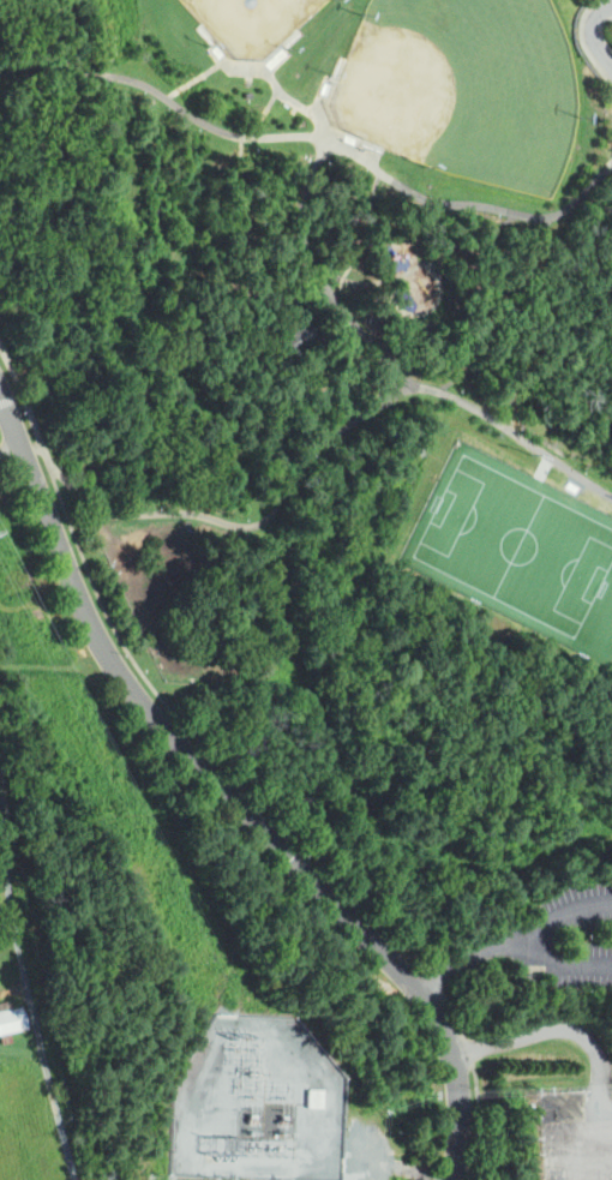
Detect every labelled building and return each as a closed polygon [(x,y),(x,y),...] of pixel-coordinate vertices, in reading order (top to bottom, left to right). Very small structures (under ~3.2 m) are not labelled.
[(298,357),(284,335),(307,321),(320,341),(298,357)] [(29,1029),(0,1035),(0,1004),(12,1001),(14,1008),(23,1006),(29,1029)] [(1,1044),(0,1036),(10,1034),(12,1042),(1,1044)] [(323,1109),(307,1108),(308,1090),(324,1090),(323,1109)]
